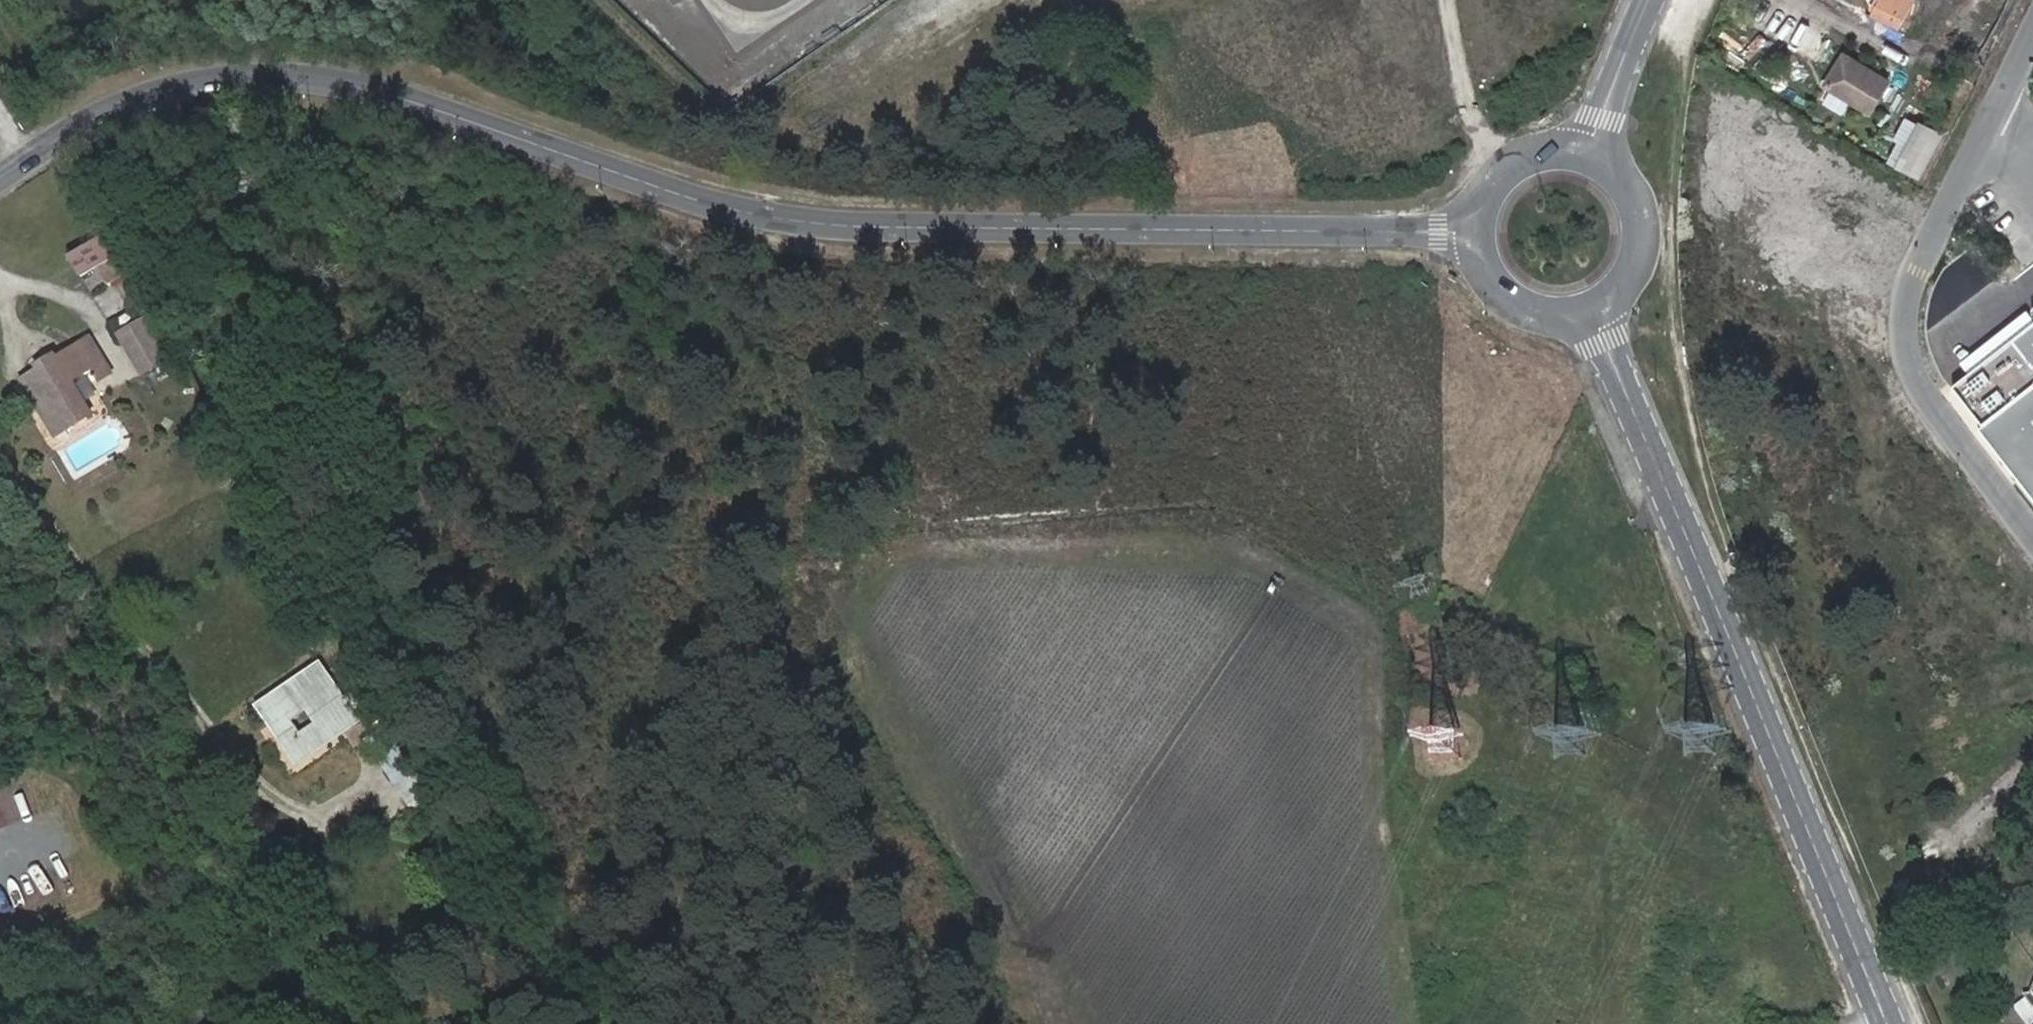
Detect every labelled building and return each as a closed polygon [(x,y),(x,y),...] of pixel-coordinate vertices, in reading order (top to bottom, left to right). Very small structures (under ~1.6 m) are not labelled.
[(1866,15),(1892,29),(1904,7),(1891,0),(1875,0),(1866,15)] [(1884,78),(1840,53),(1822,82),(1866,109),(1884,78)] [(1914,126),(1908,123),(1886,163),(1892,166),(1914,126)] [(1913,177),(1935,138),(1914,126),(1892,166),(1913,177)] [(134,301),(97,240),(69,257),(106,318),(134,301)] [(119,334),(141,372),(168,356),(144,319),(119,334)] [(1950,388),(2032,497),(2032,329),(1950,388)] [(39,371),(22,382),(57,438),(93,416),(73,383),(92,372),(100,384),(113,375),(90,339),(56,360),(53,356),(36,367),(39,371)] [(31,360),(36,367),(53,356),(49,349),(31,360)] [(318,666),(256,707),(293,763),(355,723),(318,666)] [(391,785),(415,769),(386,725),(361,742),(391,785)] [(2032,1007),(2032,994),(2024,996),(2032,1007)]
